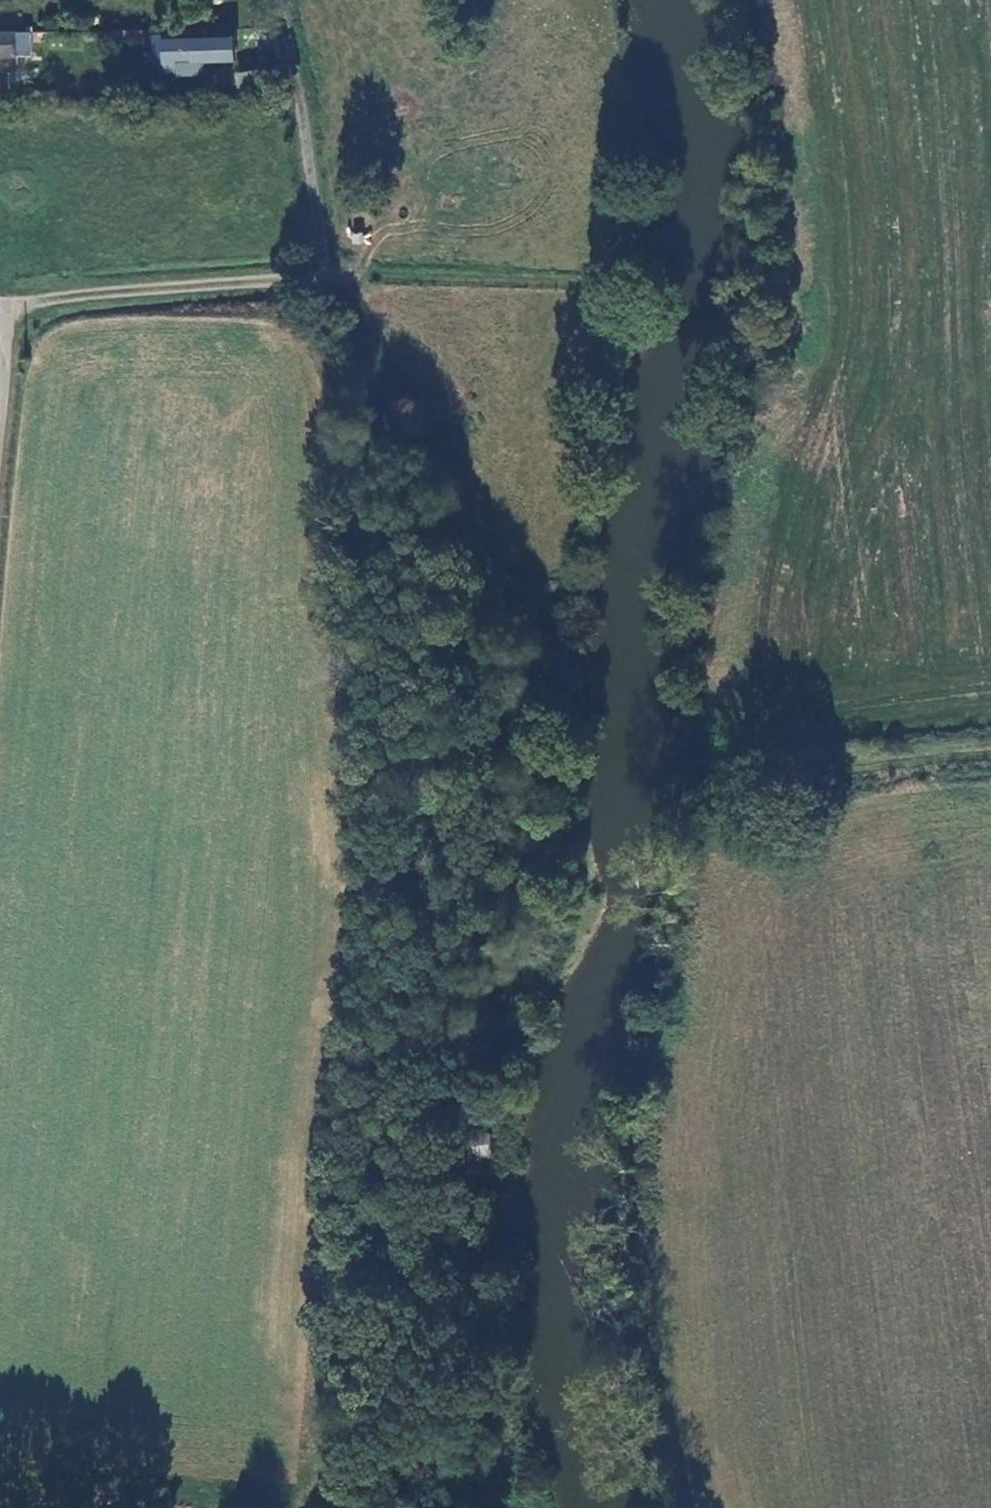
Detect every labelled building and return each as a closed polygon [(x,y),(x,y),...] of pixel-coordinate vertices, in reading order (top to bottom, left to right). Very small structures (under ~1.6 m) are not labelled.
[(32,30),(0,30),(0,57),(31,57),(32,30)] [(157,36),(157,74),(178,74),(179,63),(194,64),(194,41),(166,41),(166,36),(157,36)] [(271,71),(242,71),(242,89),(271,89),(271,71)] [(19,89),(19,74),(0,74),(0,88),(19,89)] [(467,1154),(488,1157),(491,1132),(469,1130),(467,1154)]
